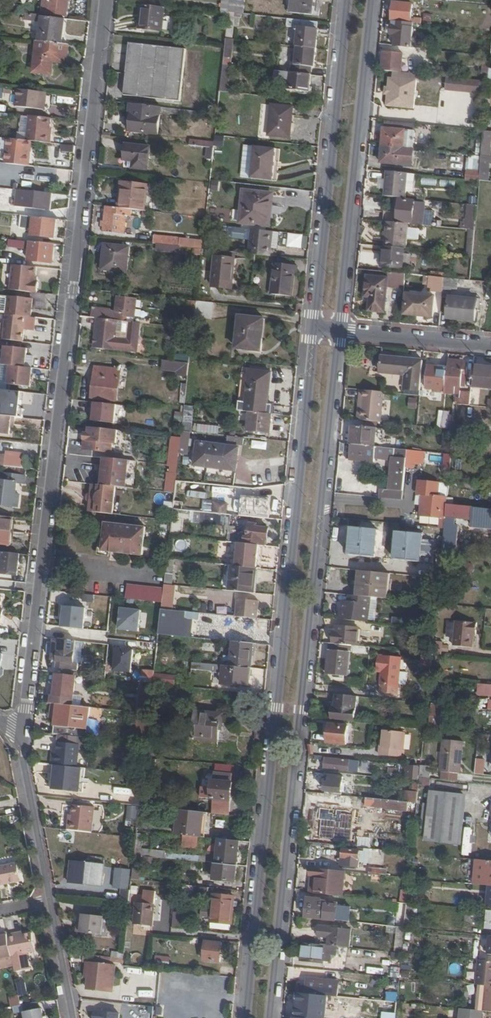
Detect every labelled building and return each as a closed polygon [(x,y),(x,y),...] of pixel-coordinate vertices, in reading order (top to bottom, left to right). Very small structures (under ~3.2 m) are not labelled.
[(42,15),(66,17),(68,0),(43,0),(42,15)] [(231,11),(232,0),(223,0),(222,10),(231,11)] [(230,14),(243,15),(244,2),(232,0),(231,11),(230,14)] [(316,0),(295,0),(293,14),(315,16),(316,0)] [(392,2),(390,21),(391,21),(411,23),(421,24),(422,19),(414,18),(414,20),(410,19),(412,4),(392,2)] [(165,10),(140,8),(139,16),(142,16),(140,30),(162,33),(165,10)] [(40,42),(63,45),(64,40),(62,39),(63,20),(43,18),(40,42)] [(298,49),(318,51),(320,33),(319,33),(320,24),(287,20),(286,29),(300,31),(298,49)] [(394,35),(393,47),(423,50),(424,39),(410,38),(411,23),(391,21),(391,26),(389,26),(388,35),(394,35)] [(67,54),(68,46),(63,45),(40,42),(37,42),(33,72),(43,73),(43,71),(51,72),(52,63),(63,64),(64,54),(67,54)] [(227,42),(227,49),(225,60),(232,61),(234,42),(227,42)] [(181,103),(186,51),(131,45),(125,97),(181,103)] [(296,75),(312,77),(313,69),(316,70),(318,51),(298,49),(296,68),(297,68),(296,75)] [(382,51),(380,70),(407,73),(409,58),(401,57),(401,52),(382,51)] [(489,61),(489,60),(482,59),(480,74),(487,75),(488,68),(488,64),(489,61)] [(290,91),(310,93),(312,77),(296,75),(291,74),(275,73),(274,83),(290,85),(290,91)] [(221,93),(229,94),(232,75),(224,74),(221,93)] [(415,80),(390,78),(388,104),(413,107),(415,80)] [(444,90),(461,92),(462,80),(445,79),(444,90)] [(17,108),(42,111),(43,92),(19,89),(17,108)] [(134,106),(133,115),(136,115),(134,133),(158,135),(160,115),(161,109),(134,106)] [(293,111),(273,108),(270,136),(290,139),(293,111)] [(160,115),(201,119),(201,113),(161,109),(160,115)] [(51,129),(52,119),(31,116),(28,141),(32,141),(52,143),(53,135),(50,135),(51,129)] [(413,133),(414,125),(385,122),(384,130),(404,132),(413,133)] [(403,149),(412,150),(413,133),(404,132),(384,130),(382,147),(403,149)] [(8,139),(0,137),(0,139),(0,151),(6,152),(8,139)] [(29,166),(32,141),(28,141),(12,139),(10,155),(0,154),(0,163),(29,166)] [(207,149),(208,149),(209,142),(185,140),(184,146),(207,149)] [(75,153),(76,146),(63,145),(63,152),(75,153)] [(150,148),(127,146),(125,162),(128,162),(127,168),(147,171),(150,148)] [(403,149),(382,147),(380,164),(401,166),(402,162),(403,149)] [(252,148),(249,179),(271,182),(275,182),(278,151),(274,150),(252,148)] [(206,160),(214,161),(215,149),(208,149),(207,149),(206,160)] [(477,180),(485,181),(488,156),(479,156),(478,172),(477,180)] [(386,171),(384,196),(405,198),(407,173),(386,171)] [(477,180),(478,172),(465,171),(464,179),(477,180)] [(123,182),(121,208),(133,209),(146,211),(149,185),(123,182)] [(28,190),(18,189),(16,208),(25,209),(45,211),(47,193),(48,191),(28,189),(28,190)] [(246,193),(243,223),(270,226),(273,196),(246,193)] [(381,212),(380,221),(386,222),(395,223),(395,222),(411,223),(411,221),(421,222),(423,203),(413,202),(413,201),(397,199),(396,213),(381,212)] [(468,204),(467,220),(477,221),(478,205),(468,204)] [(118,207),(108,206),(107,213),(126,215),(132,216),(133,209),(121,208),(118,207)] [(126,215),(107,213),(105,224),(105,228),(104,232),(124,234),(126,215)] [(57,220),(25,216),(24,223),(34,225),(32,235),(56,238),(57,220)] [(386,222),(384,246),(402,248),(406,248),(408,224),(395,223),(386,222)] [(250,239),(250,228),(228,227),(228,238),(250,239)] [(251,255),(257,256),(272,258),(273,250),(275,232),(253,230),(251,255)] [(155,236),(153,243),(174,246),(174,238),(155,236)] [(52,263),(54,244),(31,241),(29,260),(52,263)] [(102,269),(128,272),(131,248),(105,245),(104,260),(102,269)] [(402,248),(384,246),(382,265),(401,268),(402,248)] [(217,258),(236,260),(237,253),(218,251),(217,258)] [(214,287),(234,289),(236,260),(217,258),(214,287)] [(36,267),(13,265),(10,290),(38,293),(39,282),(37,282),(35,281),(35,276),(36,267)] [(277,265),(274,295),(293,298),(296,276),(298,276),(300,267),(277,265)] [(389,284),(404,286),(405,276),(390,274),(389,284)] [(368,311),(383,312),(386,277),(366,276),(365,296),(369,297),(368,311)] [(443,278),(441,297),(449,298),(451,279),(443,278)] [(435,296),(407,294),(405,314),(433,316),(435,296)] [(27,317),(32,317),(34,299),(9,296),(7,314),(27,317)] [(93,307),(92,317),(99,318),(127,321),(128,316),(136,316),(138,298),(118,296),(116,313),(113,312),(110,312),(111,309),(93,307)] [(475,300),(449,298),(447,318),(473,321),(475,300)] [(188,328),(195,329),(196,318),(198,302),(191,301),(188,328)] [(213,320),(214,304),(198,302),(196,318),(213,320)] [(4,339),(24,341),(27,317),(7,314),(4,339)] [(99,318),(97,328),(103,329),(102,348),(125,350),(127,336),(138,338),(140,322),(127,321),(99,318)] [(262,341),(263,321),(241,318),(237,349),(241,350),(241,354),(256,356),(257,352),(263,353),(264,341),(262,341)] [(97,328),(94,351),(136,355),(138,338),(127,336),(125,350),(102,348),(103,329),(97,328)] [(6,346),(3,364),(11,365),(26,367),(28,348),(6,346)] [(175,356),(174,362),(191,364),(192,358),(175,356)] [(419,392),(422,362),(380,357),(378,373),(405,376),(405,380),(404,390),(419,392)] [(448,367),(447,376),(464,378),(464,370),(467,371),(468,364),(465,364),(465,362),(448,360),(448,367)] [(162,371),(190,374),(191,364),(174,362),(163,361),(162,371)] [(1,364),(0,374),(0,389),(5,390),(8,390),(9,384),(11,365),(3,364),(1,364)] [(26,367),(11,365),(9,384),(31,386),(32,379),(32,375),(33,368),(26,367)] [(425,388),(445,390),(447,376),(448,367),(427,365),(425,388)] [(490,388),(490,369),(472,367),(471,386),(490,388)] [(93,398),(111,400),(116,401),(118,401),(121,370),(118,370),(96,368),(93,398)] [(251,412),(273,414),(274,405),(269,405),(273,373),(244,370),(240,411),(251,412)] [(25,417),(26,409),(22,408),(24,392),(8,390),(5,390),(3,404),(0,404),(0,414),(14,416),(25,417)] [(383,392),(360,390),(359,399),(363,399),(361,420),(381,422),(383,392)] [(469,400),(470,392),(461,392),(460,405),(469,406),(469,400)] [(111,404),(95,402),(94,410),(98,410),(97,414),(96,422),(118,424),(119,405),(116,404),(111,404)] [(190,433),(193,408),(187,408),(186,412),(184,432),(190,433)] [(271,432),(273,414),(251,412),(249,430),(271,432)] [(451,413),(440,412),(439,426),(450,427),(451,413)] [(14,416),(0,414),(0,433),(10,435),(10,427),(10,424),(14,424),(14,416)] [(219,434),(219,426),(198,425),(197,433),(219,434)] [(374,446),(388,448),(389,440),(375,438),(376,428),(351,426),(349,444),(374,446)] [(128,432),(91,427),(88,448),(125,453),(128,432)] [(183,439),(181,455),(187,456),(190,433),(184,432),(183,438),(183,439)] [(200,441),(198,459),(205,460),(205,464),(239,468),(241,445),(200,441)] [(374,446),(349,444),(347,459),(372,462),(374,446)] [(404,466),(406,450),(393,448),(392,457),(391,457),(388,498),(401,500),(402,491),(404,466)] [(424,464),(425,452),(406,450),(404,466),(414,467),(414,463),(424,464)] [(106,456),(103,484),(117,486),(133,488),(137,460),(106,456)] [(26,475),(2,472),(2,479),(0,479),(0,501),(19,504),(21,492),(17,492),(18,482),(25,482),(26,475)] [(443,529),(444,516),(445,510),(446,503),(448,483),(419,480),(417,493),(422,494),(420,515),(439,517),(438,528),(443,529)] [(103,484),(94,483),(93,492),(91,492),(89,493),(88,495),(88,497),(88,499),(89,500),(92,501),(91,511),(122,514),(124,491),(117,490),(117,486),(103,484)] [(212,511),(213,501),(203,499),(202,510),(212,511)] [(446,503),(445,510),(444,516),(453,517),(469,518),(469,525),(475,525),(476,519),(484,520),(490,520),(490,510),(472,508),(472,505),(446,503)] [(235,516),(254,517),(254,509),(228,507),(227,515),(235,516)] [(265,547),(267,547),(269,529),(250,527),(249,536),(233,534),(235,516),(227,515),(175,510),(174,520),(172,531),(172,537),(183,538),(185,522),(219,525),(230,526),(228,543),(240,544),(261,546),(265,547)] [(15,516),(0,514),(0,529),(13,531),(15,516)] [(443,529),(442,543),(451,543),(453,517),(444,516),(443,529)] [(104,551),(145,556),(148,527),(108,523),(104,551)] [(378,530),(352,528),(349,556),(375,558),(378,530)] [(13,531),(0,529),(0,544),(12,545),(13,531)] [(424,535),(398,533),(396,561),(421,563),(424,535)] [(176,549),(185,549),(186,541),(176,541),(176,549)] [(258,568),(261,546),(240,544),(238,566),(258,568)] [(18,575),(21,553),(4,552),(1,574),(18,575)] [(166,584),(174,585),(177,559),(170,558),(167,575),(166,584)] [(233,591),(257,594),(260,569),(258,568),(238,566),(236,566),(233,591)] [(257,594),(263,594),(266,569),(262,569),(260,569),(257,594)] [(370,598),(386,599),(388,576),(358,573),(356,596),(370,598)] [(128,584),(127,597),(164,602),(166,588),(128,584)] [(174,585),(166,584),(166,588),(164,602),(164,609),(173,610),(176,585),(174,585)] [(339,619),(368,622),(370,598),(356,596),(349,595),(349,602),(341,601),(339,619)] [(236,616),(258,619),(259,601),(238,599),(236,616)] [(87,629),(88,607),(61,606),(60,628),(87,629)] [(143,632),(144,609),(121,608),(119,631),(143,632)] [(162,620),(179,622),(180,615),(180,610),(173,610),(164,609),(162,620)] [(453,646),(472,648),(474,635),(476,635),(477,624),(456,621),(453,646)] [(332,642),(332,643),(351,645),(360,646),(360,643),(357,642),(358,628),(336,626),(336,630),(333,630),(332,642)] [(150,627),(144,682),(149,683),(156,683),(157,674),(161,634),(162,629),(150,627)] [(55,638),(53,659),(59,660),(58,667),(67,668),(67,662),(75,663),(78,641),(55,638)] [(251,668),(252,668),(253,666),(255,644),(235,642),(233,665),(251,668)] [(204,651),(214,652),(215,644),(204,643),(204,651)] [(351,645),(332,643),(327,674),(347,677),(351,645)] [(136,649),(117,648),(115,672),(134,673),(136,649)] [(431,667),(432,653),(423,652),(422,666),(431,667)] [(382,667),(381,671),(380,692),(398,694),(399,684),(400,671),(401,657),(379,654),(377,666),(382,667)] [(233,665),(223,665),(222,683),(249,686),(251,668),(233,665)] [(400,671),(399,684),(406,685),(408,672),(400,671)] [(79,675),(57,672),(54,694),(52,694),(51,702),(54,702),(59,703),(75,705),(79,675)] [(158,683),(176,685),(177,676),(157,674),(156,683),(158,683)] [(479,684),(479,693),(490,694),(490,685),(479,684)] [(331,719),(354,721),(357,696),(336,695),(334,708),(332,708),(331,719)] [(55,734),(87,737),(90,707),(75,705),(59,703),(57,719),(55,734)] [(438,704),(432,704),(430,724),(440,725),(441,705),(438,704)] [(91,708),(91,723),(100,723),(100,708),(91,708)] [(194,737),(219,740),(221,722),(224,723),(225,711),(222,711),(222,712),(196,709),(194,724),(192,726),(191,729),(192,733),(194,734),(194,737)] [(327,743),(347,744),(348,726),(329,724),(327,743)] [(381,749),(378,749),(378,756),(395,757),(396,751),(401,752),(403,733),(383,731),(382,741),(381,749)] [(85,767),(87,768),(90,737),(87,737),(55,734),(49,733),(47,749),(46,763),(54,764),(85,767)] [(441,770),(461,772),(464,740),(443,738),(441,770)] [(325,768),(348,771),(350,760),(326,758),(325,768)] [(350,760),(348,771),(353,771),(354,766),(357,767),(357,761),(350,760)] [(85,767),(54,764),(54,773),(53,783),(53,789),(83,792),(85,767)] [(421,765),(409,764),(409,776),(420,777),(421,765)] [(420,777),(430,778),(431,766),(421,765),(420,777)] [(325,791),(342,793),(344,776),(329,775),(328,779),(328,782),(326,782),(325,791)] [(233,782),(202,779),(200,798),(231,800),(233,782)] [(426,842),(459,845),(465,795),(431,791),(426,842)] [(409,802),(366,798),(365,806),(408,810),(409,802)] [(131,815),(139,816),(140,806),(132,805),(131,815)] [(78,832),(93,833),(95,808),(73,806),(72,815),(72,822),(69,821),(68,830),(78,832)] [(204,811),(178,809),(176,835),(202,837),(204,811)] [(352,831),(370,832),(372,814),(354,812),(352,831)] [(68,830),(63,830),(61,843),(77,844),(78,832),(68,830)] [(106,837),(103,856),(119,858),(122,840),(106,837)] [(217,863),(239,866),(241,841),(219,839),(217,863)] [(370,848),(353,846),(353,849),(343,848),(342,866),(360,868),(360,861),(369,861),(370,848)] [(153,850),(152,857),(167,858),(167,851),(153,850)] [(0,860),(0,884),(21,881),(17,862),(5,865),(4,859),(0,860)] [(77,860),(75,874),(70,874),(69,884),(102,887),(105,863),(77,860)] [(237,881),(239,866),(217,863),(215,879),(227,880),(230,880),(237,881)] [(315,894),(337,896),(339,870),(317,868),(312,868),(311,876),(317,877),(315,894)] [(134,869),(133,879),(140,880),(142,870),(134,869)] [(311,876),(309,893),(315,894),(317,877),(311,876)] [(416,881),(410,880),(409,891),(408,902),(413,903),(416,881)] [(195,894),(196,886),(183,885),(183,893),(195,894)] [(130,904),(131,891),(123,890),(121,903),(130,904)] [(212,908),(202,908),(201,919),(211,920),(210,925),(231,926),(233,905),(234,900),(234,896),(213,894),(212,908)] [(306,916),(336,919),(338,905),(327,904),(327,902),(322,901),(322,898),(314,897),(314,900),(308,900),(306,916)] [(156,905),(137,902),(135,926),(154,927),(156,905)] [(405,925),(405,927),(415,928),(416,915),(413,915),(414,903),(413,903),(408,902),(405,925)] [(478,909),(466,908),(466,922),(477,923),(478,909)] [(106,917),(82,914),(80,931),(103,934),(106,917)] [(187,917),(174,916),(174,929),(186,929),(187,917)] [(351,930),(320,927),(319,936),(320,936),(319,944),(332,945),(350,947),(351,930)] [(409,950),(410,940),(403,940),(404,928),(387,927),(387,934),(396,935),(396,949),(409,950)] [(7,931),(0,932),(0,934),(0,956),(12,955),(7,933),(7,931)] [(7,933),(12,955),(13,964),(15,971),(26,968),(23,952),(33,951),(29,932),(21,933),(14,935),(13,932),(7,933)] [(223,943),(207,942),(204,961),(221,962),(223,943)] [(319,944),(303,942),(301,959),(322,961),(323,956),(331,957),(332,945),(319,944)] [(370,951),(369,957),(385,960),(386,953),(370,951)] [(0,956),(0,966),(13,964),(12,955),(0,956)] [(108,963),(108,957),(90,955),(90,965),(88,965),(87,974),(91,975),(90,980),(89,992),(106,994),(107,984),(115,985),(116,968),(107,968),(108,963)] [(167,966),(168,958),(156,956),(155,965),(167,966)] [(478,960),(476,959),(474,983),(479,984),(486,984),(490,985),(490,961),(478,960)] [(296,987),(296,993),(304,993),(316,994),(326,995),(336,996),(338,982),(308,979),(307,988),(296,987)] [(27,993),(26,981),(18,982),(19,994),(27,993)] [(114,994),(115,985),(107,984),(106,994),(114,994)] [(490,1011),(490,985),(486,984),(479,984),(479,991),(477,991),(476,1001),(478,1001),(478,1009),(484,1010),(485,1010),(490,1011)] [(316,994),(315,1003),(326,1004),(326,995),(316,994)] [(11,1006),(21,1005),(20,995),(10,997),(11,1006)] [(39,1000),(24,1002),(26,1017),(45,1017),(43,1008),(41,1008),(39,1000)] [(379,1017),(391,1017),(392,1007),(381,1006),(379,1017)] [(459,1017),(484,1017),(485,1010),(484,1010),(478,1009),(460,1008),(459,1017)]
